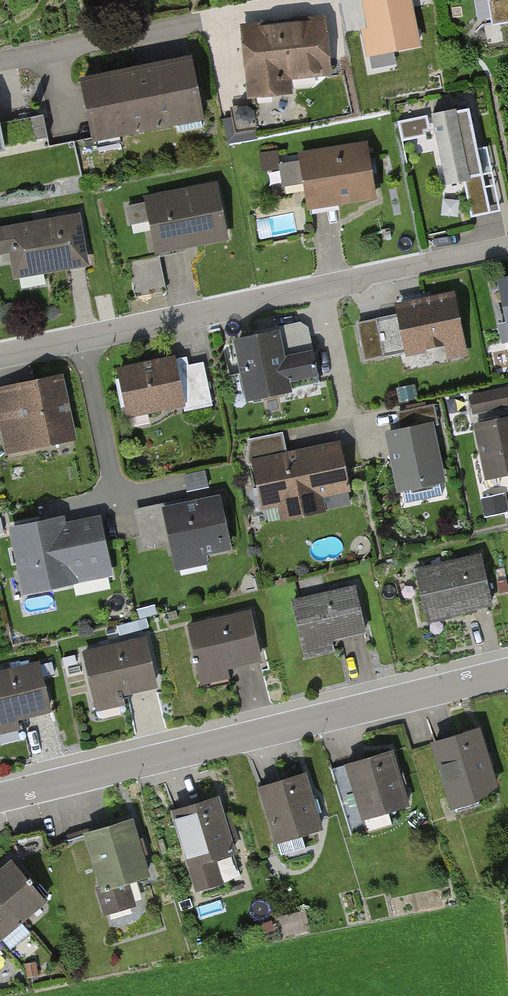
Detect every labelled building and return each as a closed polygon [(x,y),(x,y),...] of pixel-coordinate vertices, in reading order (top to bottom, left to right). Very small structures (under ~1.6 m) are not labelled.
[(408,0),(365,0),(370,29),(364,31),(369,54),(417,45),(408,0)] [(483,26),(507,22),(507,0),(479,0),(483,26)] [(323,21),(246,28),(252,94),(297,90),(295,74),(328,71),(323,21)] [(189,62),(76,82),(86,141),(200,121),(189,62)] [(480,172),(467,106),(433,112),(446,178),(480,172)] [(33,135),(48,135),(48,114),(33,114),(33,135)] [(285,158),(265,161),(267,176),(283,174),(286,192),(302,190),(306,217),(379,207),(370,143),(296,153),(298,166),(287,167),(285,158)] [(489,177),(466,181),(473,216),(496,212),(489,177)] [(229,243),(218,191),(146,205),(156,257),(229,243)] [(76,218),(0,229),(0,258),(10,256),(13,278),(83,268),(76,218)] [(158,257),(135,260),(138,287),(161,284),(158,257)] [(467,359),(453,298),(392,312),(402,357),(446,347),(450,363),(467,359)] [(385,318),(357,324),(366,361),(394,355),(385,318)] [(271,398),(295,393),(281,330),(258,335),(271,398)] [(247,403),(271,398),(258,335),(234,340),(247,403)] [(317,347),(288,354),(294,384),(323,377),(317,347)] [(173,364),(117,374),(125,416),(181,405),(173,364)] [(201,364),(177,369),(185,406),(208,402),(201,364)] [(60,380),(25,387),(37,450),(73,443),(60,380)] [(0,392),(0,448),(2,457),(37,450),(25,387),(0,392)] [(468,395),(471,414),(507,407),(507,387),(468,395)] [(434,405),(396,412),(398,425),(436,419),(434,405)] [(474,423),(485,479),(507,475),(507,417),(474,423)] [(443,481),(431,425),(382,435),(394,492),(443,481)] [(284,434),(248,440),(251,457),(287,451),(284,434)] [(335,448),(251,467),(259,505),(272,502),(277,524),(324,513),(322,501),(346,496),(335,448)] [(206,471),(183,475),(186,492),(209,487),(206,471)] [(484,517),(507,512),(507,511),(504,494),(480,499),(484,517)] [(228,552),(218,499),(161,509),(172,570),(209,563),(208,556),(228,552)] [(61,519),(3,530),(16,599),(109,581),(98,526),(63,533),(61,519)] [(480,558),(417,573),(427,616),(490,601),(480,558)] [(356,586),(293,599),(305,657),(332,652),(329,639),(365,632),(356,586)] [(252,613),(190,625),(202,683),(228,677),(226,665),(261,658),(252,613)] [(147,638),(83,651),(96,710),(125,704),(123,692),(157,685),(147,638)] [(0,671),(0,734),(19,730),(17,718),(50,711),(40,663),(0,671)] [(477,731),(435,743),(456,812),(480,805),(476,791),(493,786),(477,731)] [(389,752),(331,770),(352,837),(393,824),(389,810),(406,805),(389,752)] [(304,774),(261,787),(281,854),(305,847),(301,834),(320,828),(304,774)] [(217,798),(174,811),(191,865),(233,852),(217,798)] [(131,820),(63,840),(73,874),(98,867),(104,886),(99,888),(106,911),(133,903),(127,882),(148,875),(131,820)] [(19,868),(22,872),(53,864),(45,831),(12,840),(19,864),(19,868)] [(0,871),(0,895),(21,920),(45,900),(22,872),(19,868),(13,861),(0,871)] [(1,937),(11,949),(31,932),(21,920),(0,895),(0,937),(1,937)] [(26,988),(0,951),(0,993),(26,988)]
